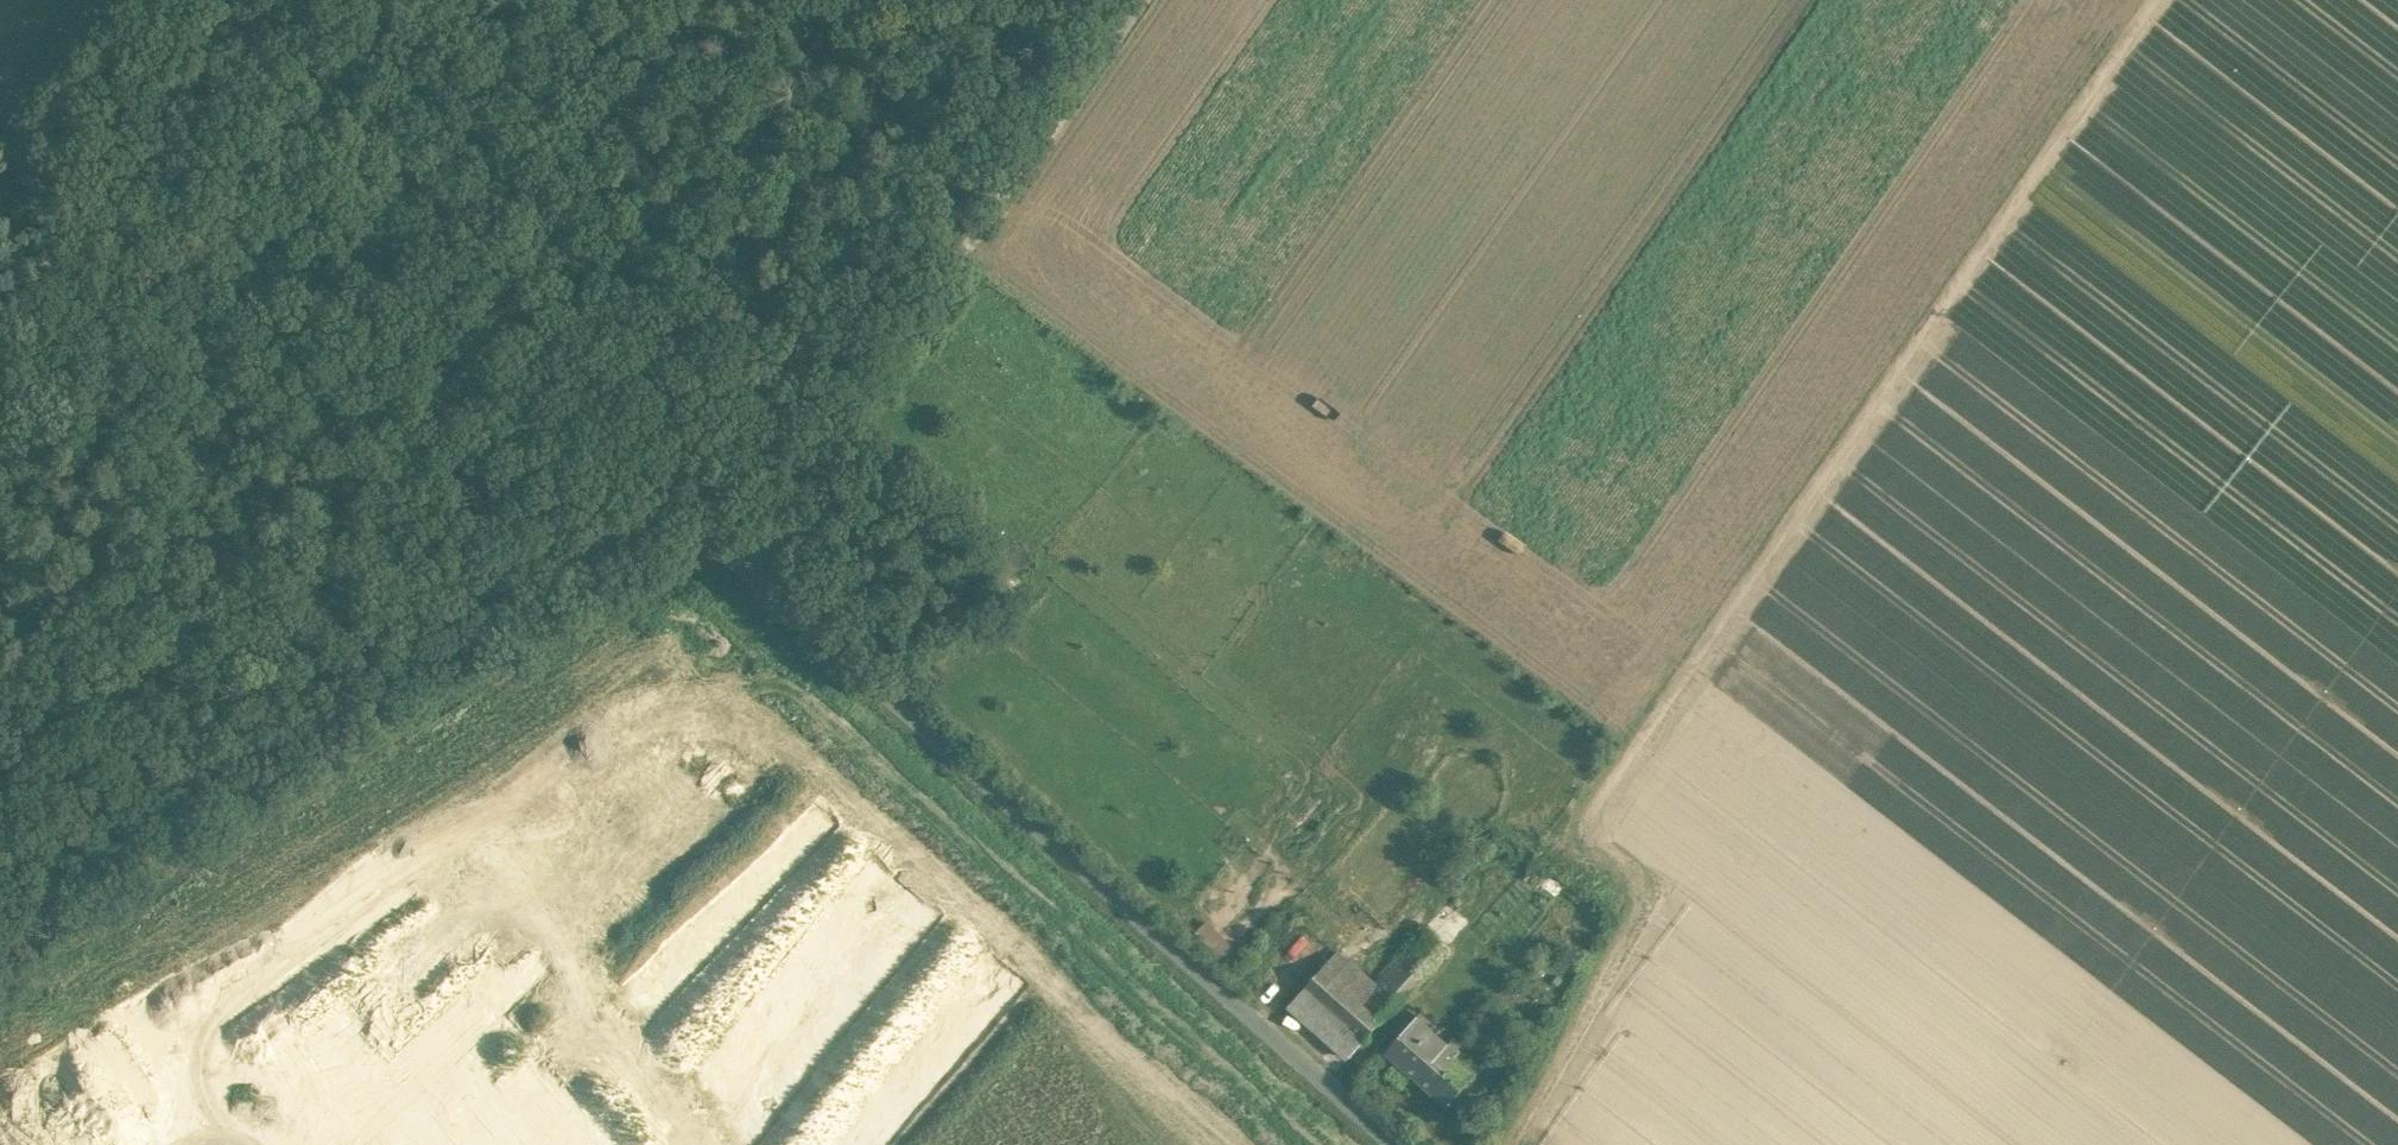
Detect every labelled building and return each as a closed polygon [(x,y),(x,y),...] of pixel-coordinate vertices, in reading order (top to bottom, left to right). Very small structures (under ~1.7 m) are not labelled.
[(1227,960),(1239,947),(1208,918),(1196,932),(1227,960)] [(1423,929),(1382,975),(1385,978),(1405,995),(1446,949),(1423,929)] [(1376,989),(1335,954),(1322,968),(1363,1004),(1376,989)] [(1363,1004),(1322,968),(1289,1005),(1349,1058),(1382,1021),(1363,1004)] [(1376,989),(1363,1004),(1382,1021),(1405,995),(1385,978),(1376,989)] [(1457,1052),(1417,1017),(1387,1051),(1448,1105),(1474,1076),(1453,1057),(1457,1052)]
